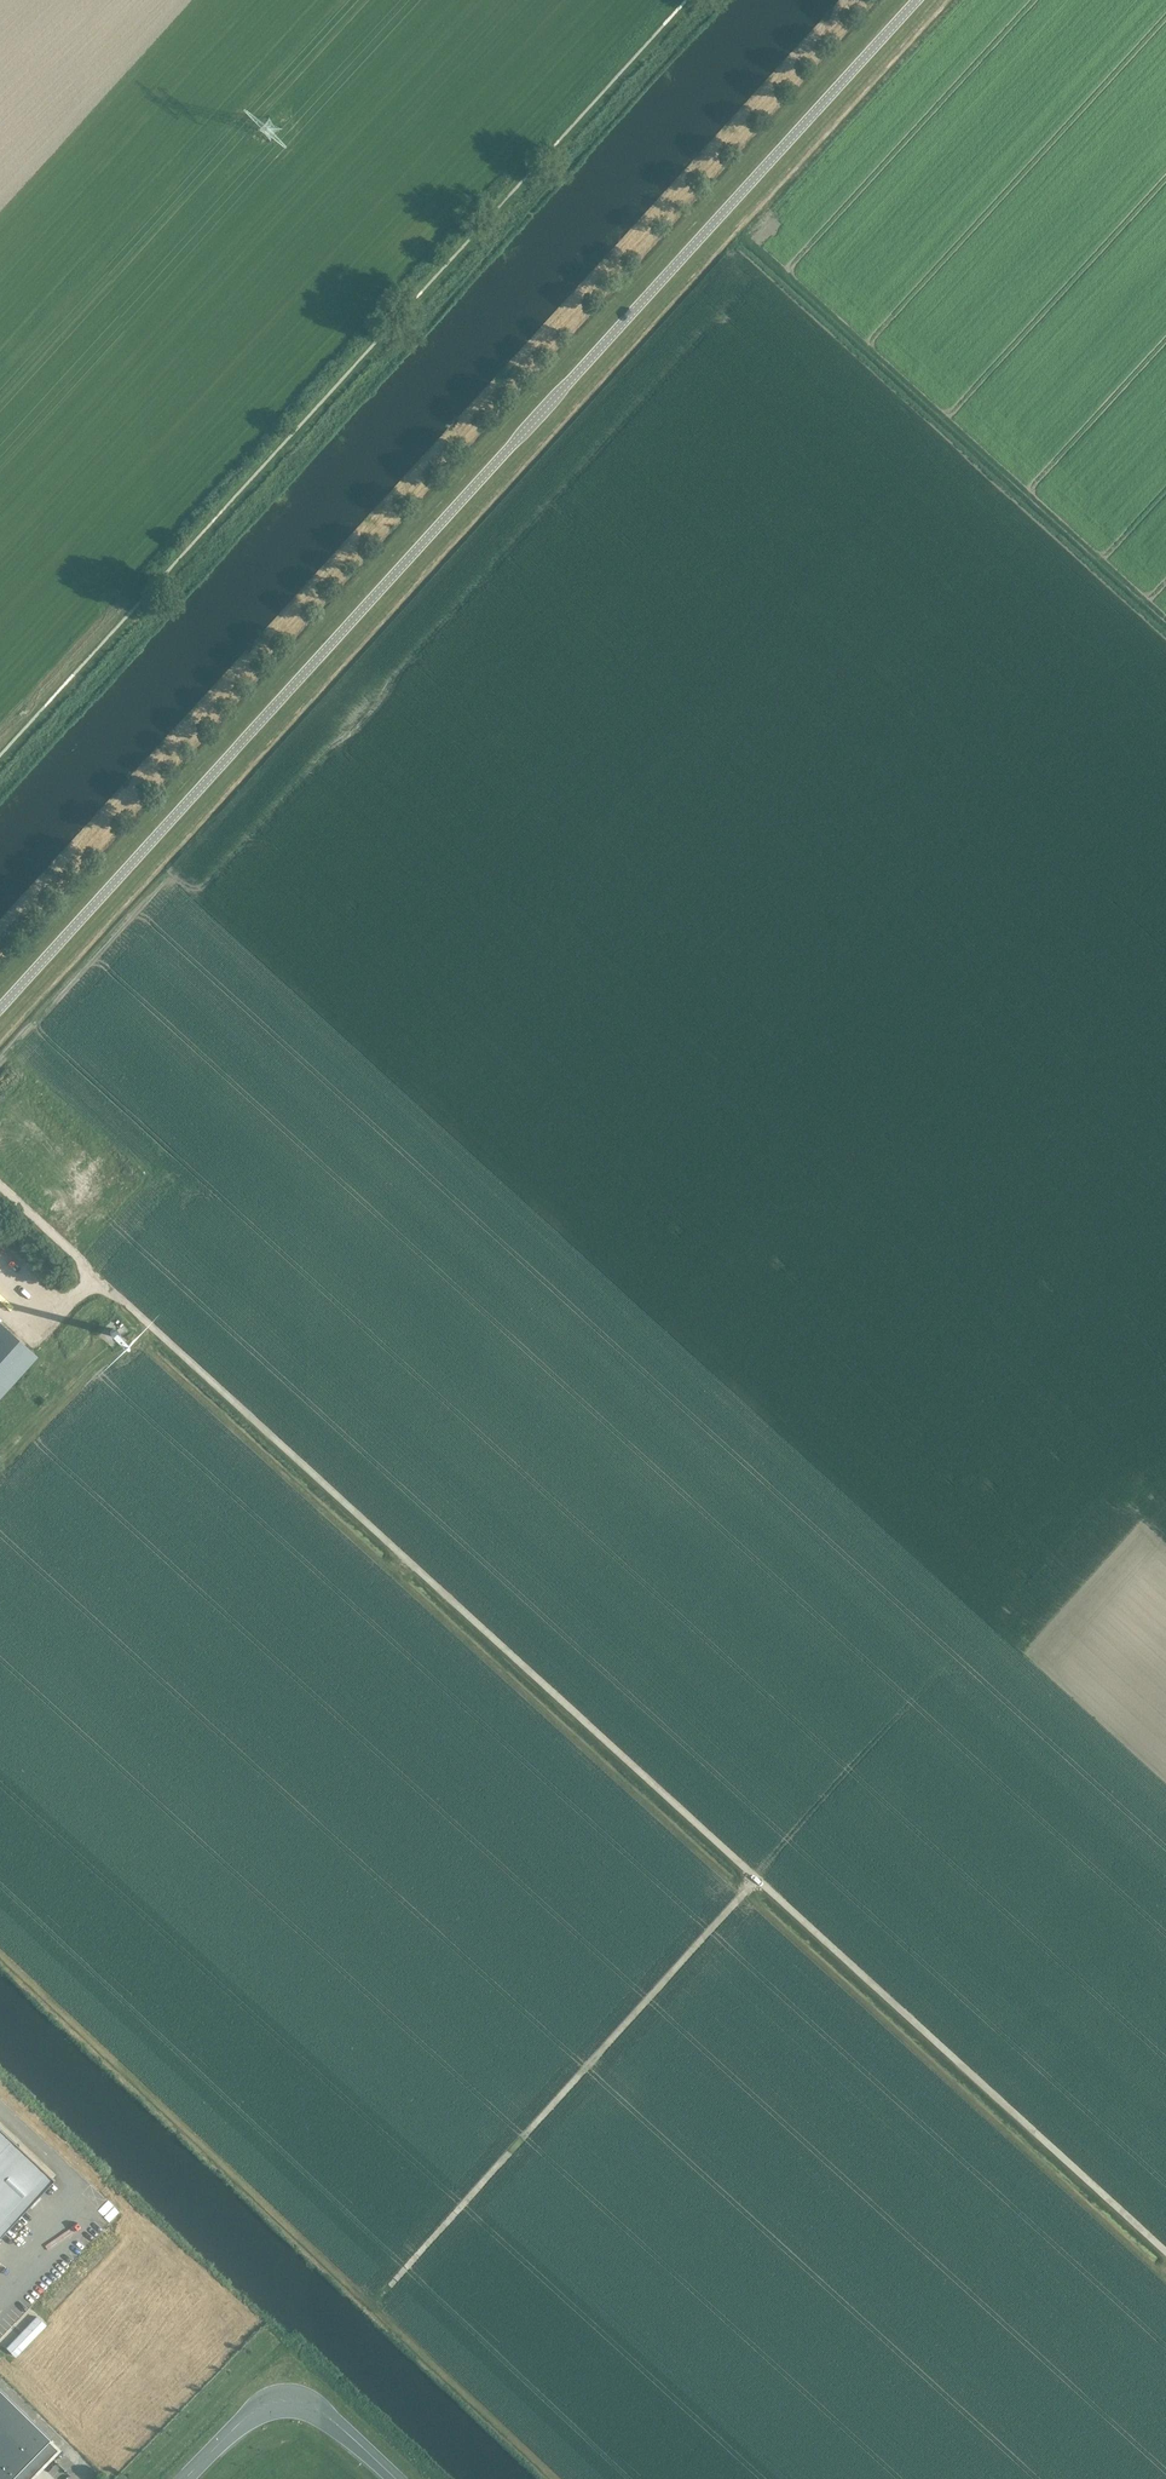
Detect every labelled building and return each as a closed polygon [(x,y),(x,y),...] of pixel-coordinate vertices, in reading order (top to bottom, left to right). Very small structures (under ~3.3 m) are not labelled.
[(112,1178),(106,1185),(117,1195),(123,1188),(112,1178)] [(0,1326),(0,1398),(36,1358),(0,1326)] [(53,2178),(0,2127),(0,2234),(53,2178)] [(36,2316),(7,2347),(15,2356),(45,2325),(36,2316)] [(48,2439),(49,2438),(0,2389),(0,2478),(28,2478),(58,2448),(48,2439)]
